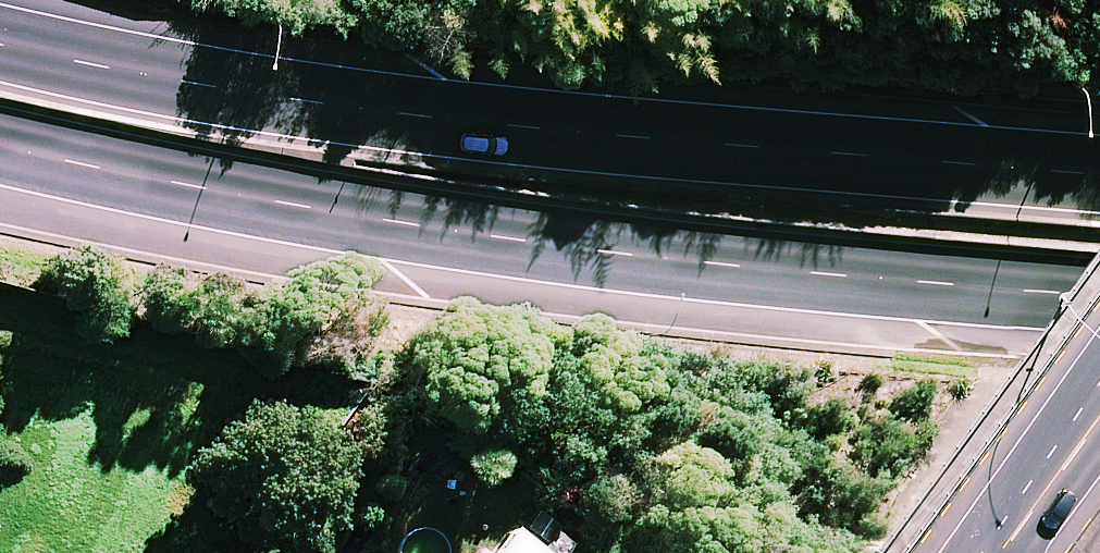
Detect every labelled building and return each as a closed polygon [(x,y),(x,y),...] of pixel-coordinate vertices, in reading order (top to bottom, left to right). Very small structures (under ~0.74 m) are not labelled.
[(513,523),(490,552),(478,543),(470,552),(551,552),(513,523)]
